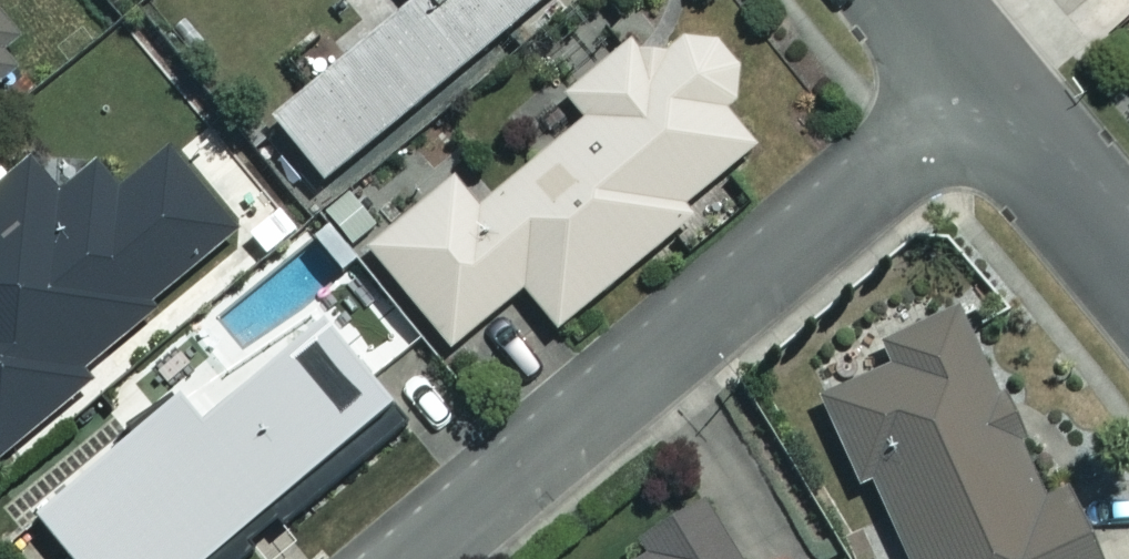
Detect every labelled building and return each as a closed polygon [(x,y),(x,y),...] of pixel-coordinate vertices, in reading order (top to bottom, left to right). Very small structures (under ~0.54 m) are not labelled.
[(268,114),(320,178),(537,0),(407,0),(268,114)] [(0,20),(0,78),(28,55),(0,20)] [(454,169),(365,244),(450,349),(522,291),(557,335),(698,222),(679,199),(753,139),(727,106),(734,93),(736,70),(720,44),(691,34),(640,47),(631,36),(561,91),(582,116),(478,203),(454,169)] [(0,160),(0,446),(236,232),(167,155),(125,193),(99,164),(47,211),(0,160)] [(893,371),(822,403),(858,484),(869,479),(905,558),(1096,558),(1061,481),(1042,489),(954,295),(875,331),(893,371)] [(313,327),(202,424),(184,404),(35,534),(57,558),(231,558),(393,418),(313,327)] [(627,558),(734,558),(697,497),(638,532),(647,547),(627,558)]
